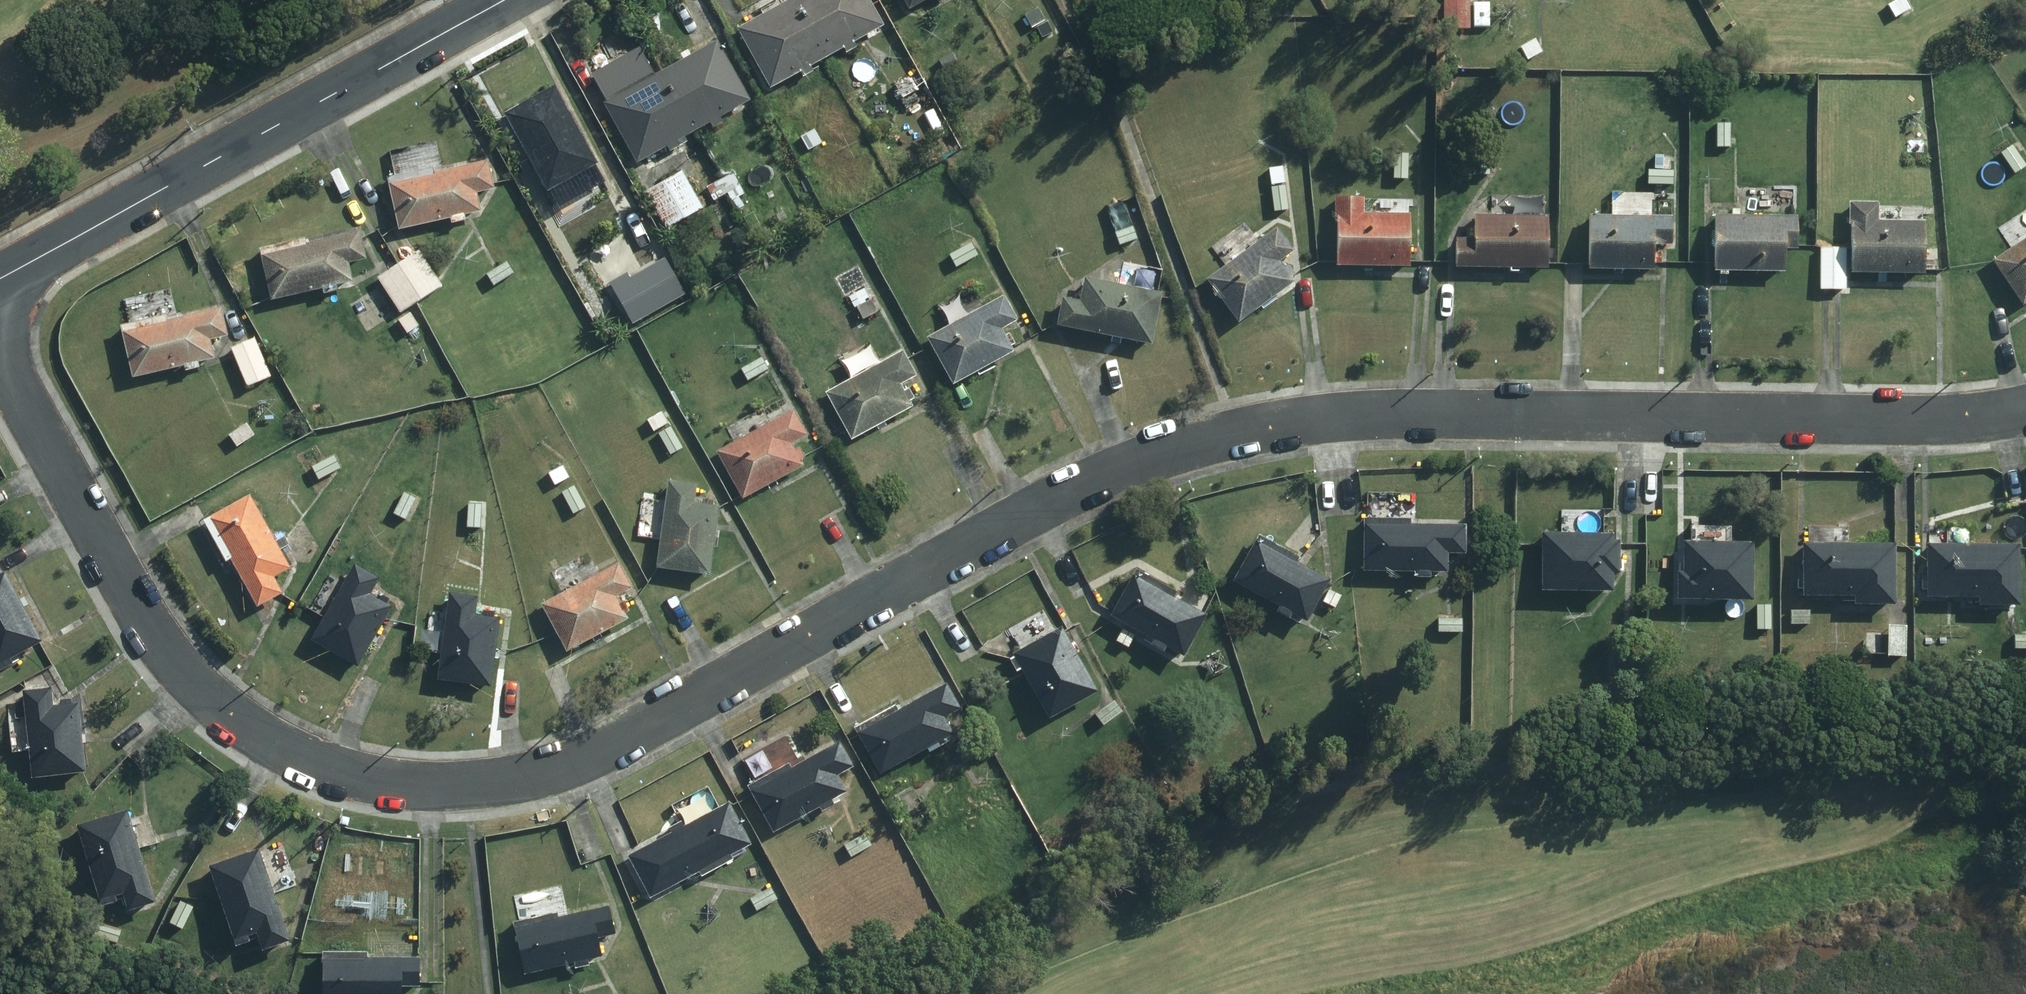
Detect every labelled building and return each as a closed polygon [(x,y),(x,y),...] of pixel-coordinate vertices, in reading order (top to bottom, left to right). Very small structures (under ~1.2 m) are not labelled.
[(825,55),(795,0),(788,0),(735,29),(766,87),(795,70),(798,76),(806,72),(803,66),(825,55)] [(825,55),(838,47),(841,52),(849,48),(845,42),(876,25),(862,0),(795,0),(825,55)] [(905,9),(921,0),(900,0),(905,9)] [(1441,28),(1466,28),(1466,0),(1441,0),(1441,28)] [(1886,5),(1893,16),(1906,9),(1902,0),(1895,0),(1886,5)] [(1021,15),(1028,27),(1041,19),(1034,8),(1021,15)] [(1533,38),(1518,47),(1525,60),(1540,51),(1533,38)] [(662,75),(692,129),(705,121),(708,126),(717,121),(713,115),(744,98),(711,41),(659,70),(662,75)] [(948,53),(934,60),(941,74),(956,67),(948,53)] [(671,141),(692,129),(662,75),(659,70),(602,102),(634,159),(662,144),(665,149),(673,144),(671,141)] [(905,78),(892,85),(899,97),(912,90),(905,78)] [(591,164),(549,87),(500,114),(542,191),(591,164)] [(1731,147),(1731,122),(1714,122),(1714,147),(1731,147)] [(811,129),(798,137),(805,150),(818,143),(811,129)] [(2015,147),(2002,155),(2009,166),(2022,158),(2015,147)] [(1408,153),(1390,153),(1390,167),(1408,166),(1408,153)] [(1669,156),(1653,156),(1652,169),(1668,170),(1669,156)] [(1296,184),(1294,161),(1279,163),(1279,167),(1267,168),(1268,184),(1282,183),(1282,185),(1296,184)] [(387,178),(398,228),(445,218),(446,223),(458,220),(457,214),(476,210),(472,192),(490,188),(485,163),(428,176),(426,169),(387,178)] [(679,172),(642,192),(662,227),(698,207),(679,172)] [(730,174),(720,180),(726,193),(737,187),(730,174)] [(726,193),(720,180),(704,189),(711,201),(726,193)] [(1407,265),(1407,216),(1359,216),(1359,199),(1334,198),(1334,265),(1407,265)] [(1921,222),(1874,221),(1875,205),(1850,205),(1849,204),(1847,272),(1849,272),(1920,273),(1921,222)] [(1668,244),(1669,217),(1587,216),(1586,268),(1649,269),(1649,263),(1657,263),(1657,254),(1650,254),(1650,245),(1668,244)] [(1794,217),(1713,216),(1712,270),(1781,271),(1781,249),(1794,249),(1794,217)] [(1544,268),(1544,218),(1471,217),(1470,240),(1454,240),(1454,267),(1544,268)] [(1130,228),(1113,233),(1117,244),(1134,239),(1130,228)] [(1273,230),(1203,280),(1233,322),(1289,282),(1286,278),(1290,275),(1283,266),(1279,269),(1274,261),(1288,251),(1273,230)] [(588,232),(575,239),(582,251),(594,243),(588,232)] [(256,249),(266,299),(316,288),(317,294),(331,290),(330,285),(348,281),(344,262),(361,258),(356,233),(300,245),(299,240),(256,249)] [(1990,261),(2019,305),(2025,300),(2025,237),(1990,261)] [(969,245),(955,252),(961,264),(975,256),(969,245)] [(1842,250),(1820,249),(1819,289),(1842,290),(1842,250)] [(419,251),(395,264),(415,300),(440,286),(419,251)] [(683,292),(664,260),(626,281),(622,274),(607,284),(630,323),(683,292)] [(512,272),(506,262),(486,273),(492,284),(512,272)] [(415,300),(395,264),(374,276),(394,312),(415,300)] [(1057,299),(1053,325),(1145,343),(1155,295),(1082,280),(1077,303),(1057,299)] [(854,306),(862,319),(876,311),(869,298),(854,306)] [(999,298),(923,339),(947,384),(1007,352),(1004,347),(1008,344),(1003,335),(1000,338),(995,329),(1011,321),(999,298)] [(116,327),(127,376),(178,364),(180,371),(192,368),(191,362),(210,357),(206,339),(223,335),(217,310),(160,323),(159,317),(116,327)] [(416,325),(409,313),(396,321),(404,333),(416,325)] [(268,376),(252,339),(228,349),(244,386),(268,376)] [(898,353),(822,394),(847,439),(905,408),(902,402),(909,398),(904,390),(898,393),(894,385),(911,376),(898,353)] [(660,412),(645,421),(652,432),(667,423),(660,412)] [(789,413),(713,453),(737,498),(796,467),(793,461),(798,458),(793,449),(789,452),(785,444),(801,435),(789,413)] [(245,423),(227,434),(234,445),(252,434),(245,423)] [(321,458),(308,465),(316,479),(328,472),(321,458)] [(561,464),(545,472),(551,485),(567,477),(561,464)] [(702,575),(712,508),(707,508),(709,502),(698,501),(697,507),(688,505),(690,487),(665,484),(653,568),(702,575)] [(403,520),(414,498),(402,492),(391,513),(403,520)] [(247,497),(205,520),(250,606),(276,593),(268,577),(284,568),(275,550),(284,545),(280,537),(271,542),(247,497)] [(479,528),(480,505),(466,504),(465,527),(479,528)] [(1406,521),(1360,520),(1359,571),(1412,572),(1412,578),(1424,579),(1424,573),(1441,573),(1442,554),(1460,554),(1461,526),(1406,525),(1406,521)] [(1607,544),(1607,536),(1538,535),(1537,590),(1606,592),(1606,575),(1613,575),(1613,544),(1607,544)] [(1295,560),(1255,537),(1229,582),(1275,608),(1272,614),(1283,620),(1286,614),(1300,622),(1324,581),(1292,563),(1295,560)] [(1672,575),(1672,600),(1745,602),(1747,545),(1680,544),(1679,575),(1672,575)] [(1890,547),(1800,546),(1800,596),(1851,596),(1851,605),(1889,605),(1890,547)] [(2015,547),(1925,546),(1925,597),(1976,598),(1976,607),(2015,607),(2015,547)] [(614,565),(538,606),(562,650),(620,618),(618,615),(626,611),(620,602),(614,605),(609,596),(626,587),(614,565)] [(372,581),(350,568),(308,641),(350,665),(384,607),(380,605),(383,600),(374,595),(371,600),(363,595),(372,581)] [(1128,578),(1107,619),(1150,642),(1147,647),(1156,653),(1159,647),(1178,658),(1200,617),(1168,600),(1172,593),(1132,572),(1128,578)] [(0,574),(0,668),(6,665),(3,659),(36,641),(0,574)] [(1337,595),(1326,590),(1321,602),(1332,607),(1337,595)] [(471,600),(446,596),(433,680),(482,687),(492,620),(488,620),(489,613),(479,611),(477,619),(468,617),(471,600)] [(1806,611),(1789,611),(1789,624),(1806,623),(1806,611)] [(1460,620),(1436,620),(1436,632),(1460,633),(1460,620)] [(1903,627),(1886,626),(1885,656),(1902,656),(1903,627)] [(1057,629),(1009,656),(1010,658),(1005,661),(1011,672),(1015,670),(1043,719),(1092,692),(1070,653),(1073,651),(1069,644),(1066,645),(1057,629)] [(1131,635),(1120,630),(1114,642),(1125,648),(1131,635)] [(2013,635),(2013,649),(2025,649),(2025,636),(2013,635)] [(1629,659),(1615,660),(1615,674),(1629,674),(1629,659)] [(850,731),(874,775),(920,750),(922,754),(934,748),(932,743),(946,735),(937,719),(953,710),(941,686),(891,714),(889,709),(850,731)] [(77,773),(72,706),(66,706),(66,701),(55,701),(55,708),(46,709),(45,691),(17,693),(23,777),(77,773)] [(1111,702),(1093,715),(1100,725),(1118,712),(1111,702)] [(968,737),(956,744),(963,756),(975,750),(968,737)] [(743,789),(767,833),(813,808),(816,813),(827,806),(825,801),(839,793),(830,777),(846,768),(834,745),(785,772),(782,767),(743,789)] [(667,835),(624,858),(645,898),(693,873),(696,877),(726,861),(724,856),(744,846),(723,805),(680,828),(677,823),(664,829),(667,835)] [(145,904),(120,812),(70,826),(92,908),(107,904),(105,899),(115,896),(120,911),(145,904)] [(861,835),(841,847),(848,857),(867,846),(861,835)] [(281,943),(253,852),(201,868),(226,948),(239,944),(237,939),(249,935),(254,951),(281,943)] [(767,889),(747,900),(753,910),(773,899),(767,889)] [(508,925),(519,975),(569,964),(570,970),(582,967),(580,962),(597,958),(593,939),(611,935),(605,909),(552,920),(551,916),(508,925)] [(316,955),(316,993),(398,993),(398,987),(415,987),(415,960),(362,961),(362,955),(316,955)]
